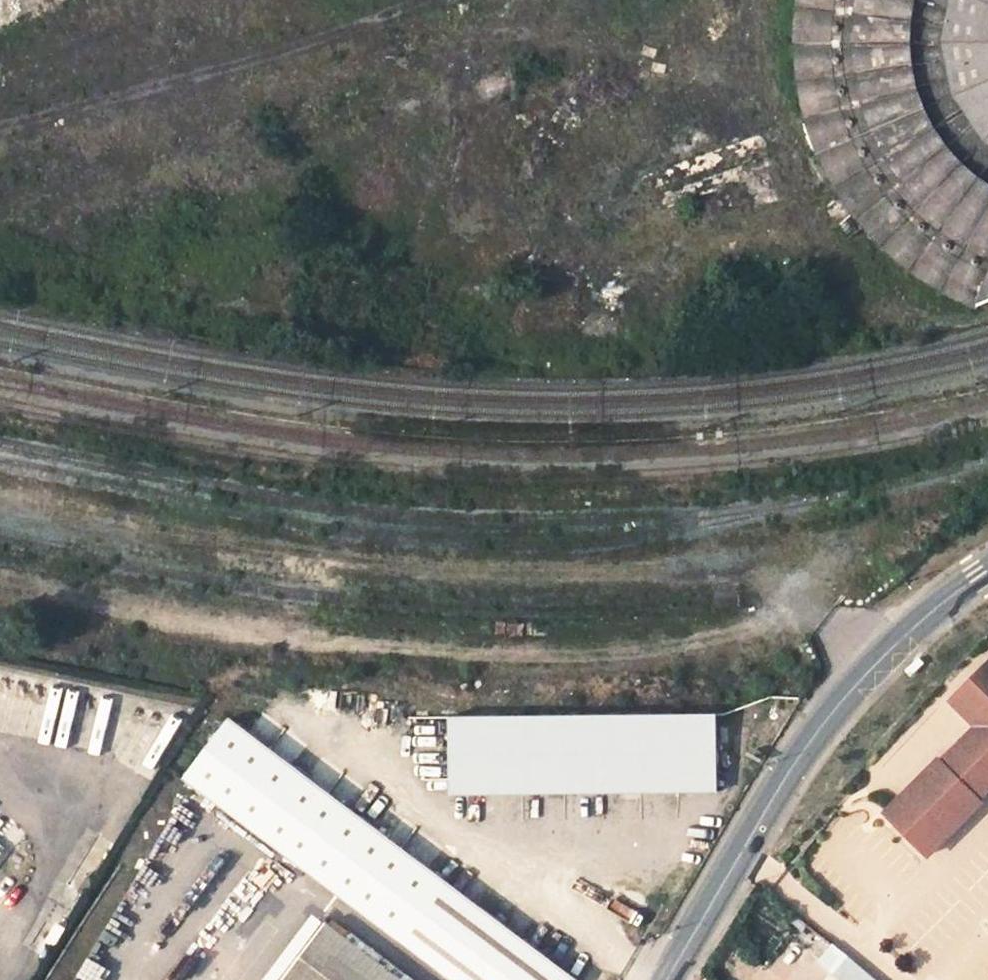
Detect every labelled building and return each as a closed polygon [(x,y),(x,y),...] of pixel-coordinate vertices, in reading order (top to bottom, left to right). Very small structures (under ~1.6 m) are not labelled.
[(13,5),(12,0),(0,0),(0,9),(13,5)] [(979,307),(981,303),(987,300),(987,0),(801,0),(799,20),(798,41),(799,60),(801,80),(804,100),(815,139),(832,175),(842,193),(853,209),(866,225),(879,240),(893,254),(909,267),(925,279),(942,289),(979,307)] [(948,702),(974,727),(940,764),(937,762),(886,817),(929,858),(980,803),(978,800),(987,790),(987,660),(948,702)] [(460,979),(578,979),(582,974),(449,875),(230,712),(184,774),(402,937),(460,979)] [(326,924),(283,979),(399,979),(326,924)] [(832,942),(814,963),(834,979),(876,979),(832,942)]
